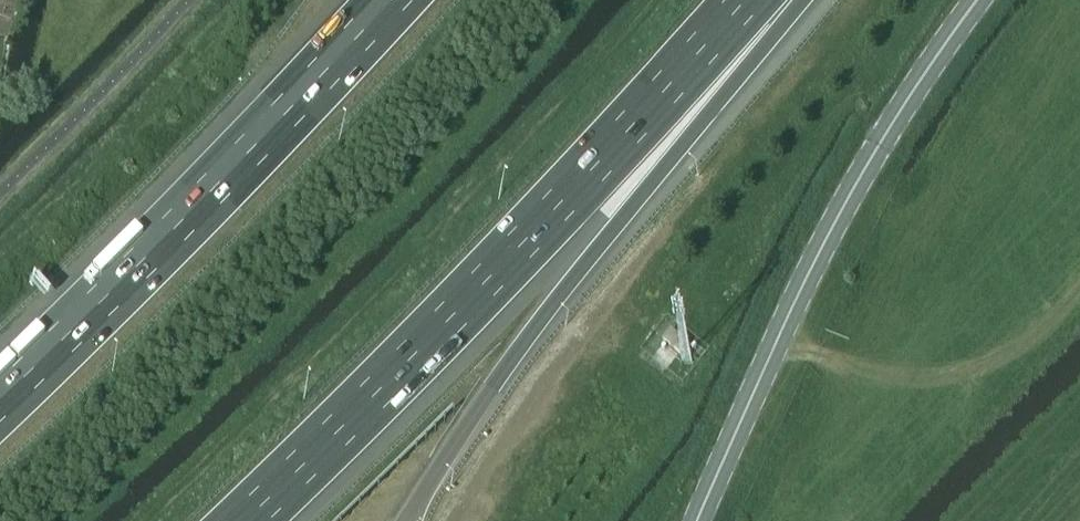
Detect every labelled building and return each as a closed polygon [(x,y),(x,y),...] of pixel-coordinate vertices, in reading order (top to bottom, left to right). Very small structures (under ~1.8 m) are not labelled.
[(671,331),(662,341),(680,355),(689,345),(671,331)]
